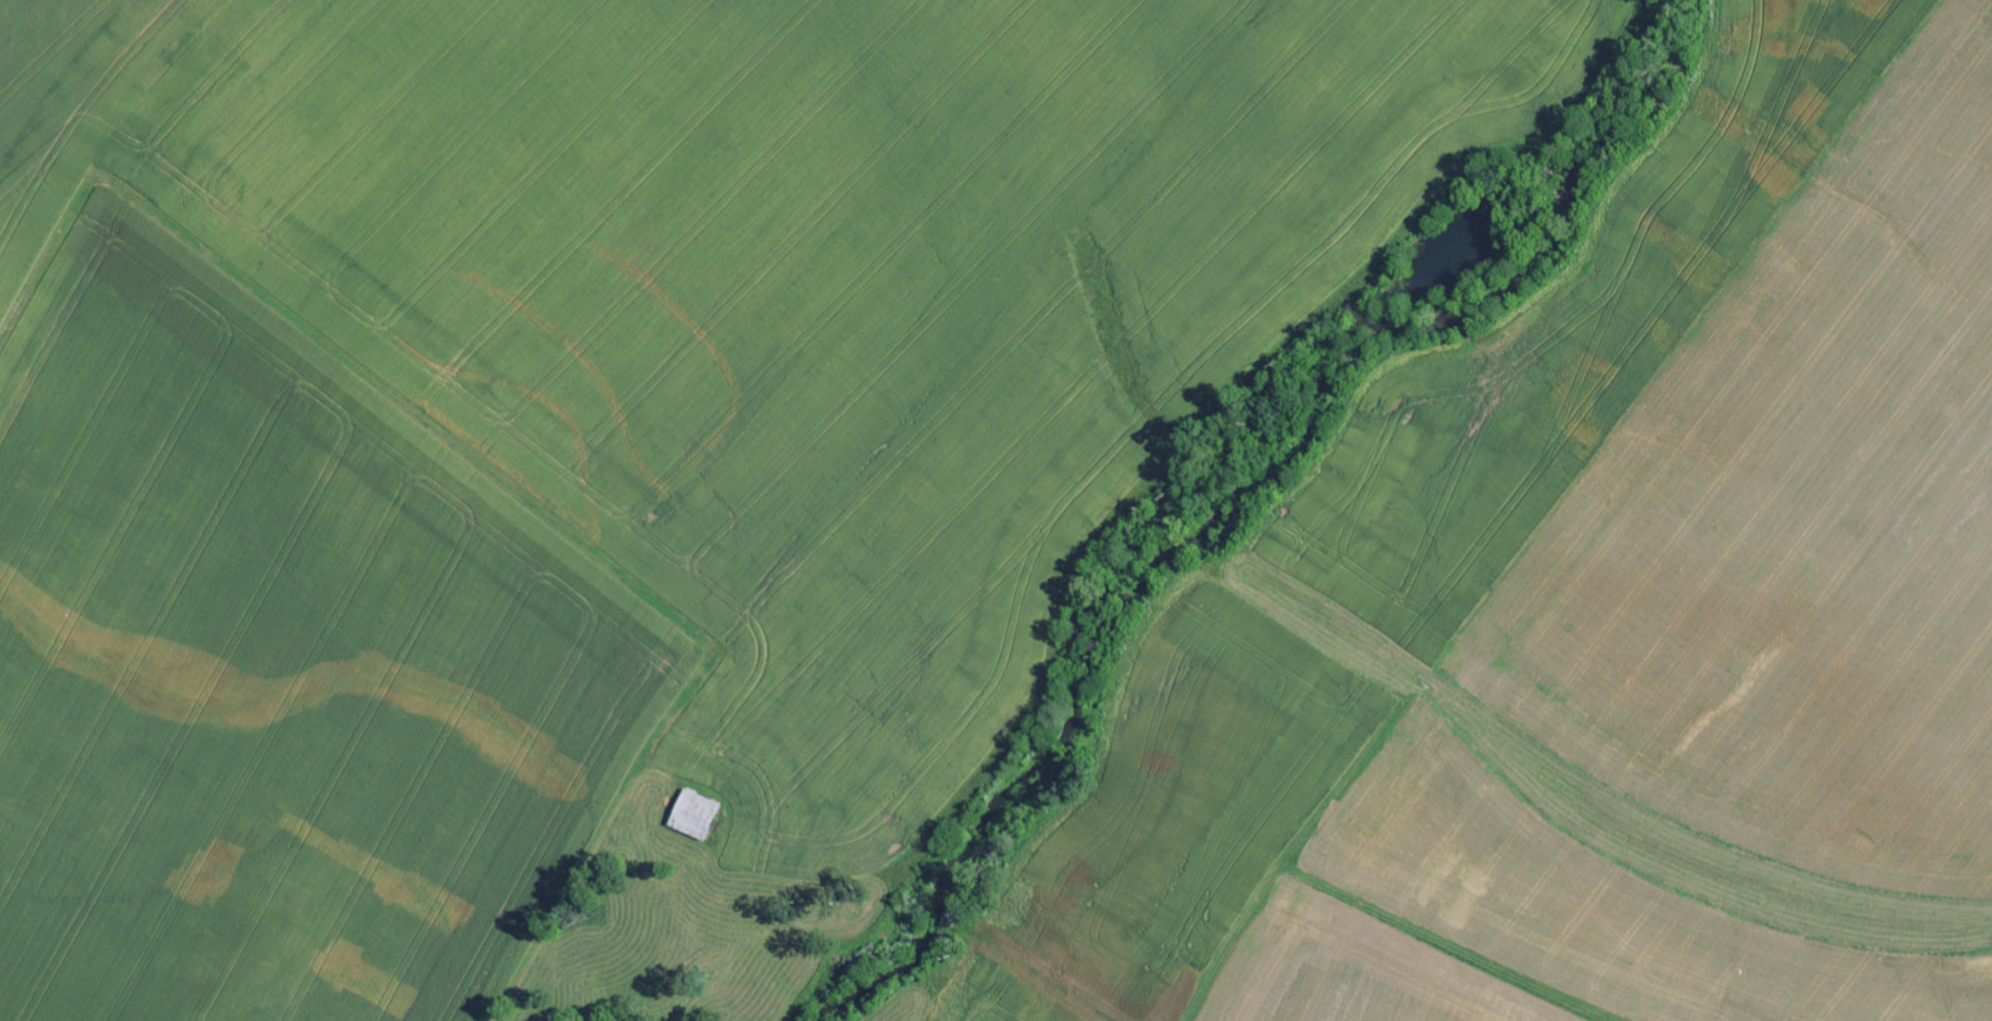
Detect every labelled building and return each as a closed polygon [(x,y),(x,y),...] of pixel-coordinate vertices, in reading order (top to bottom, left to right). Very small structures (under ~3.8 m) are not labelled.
[(724,805),(687,789),(671,827),(708,842),(724,805)]
